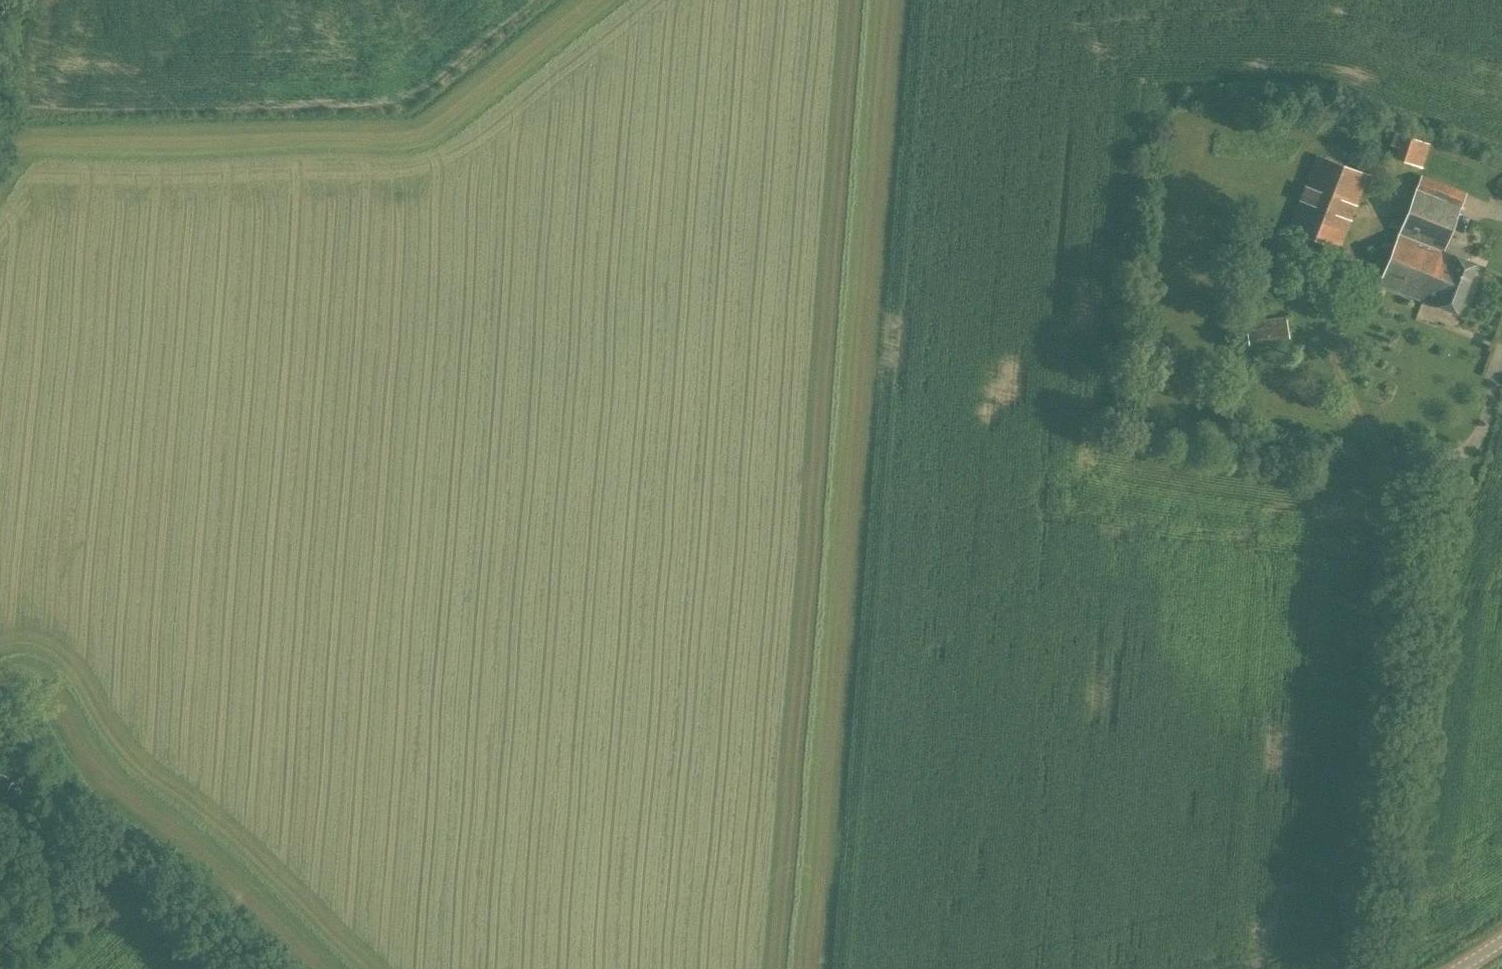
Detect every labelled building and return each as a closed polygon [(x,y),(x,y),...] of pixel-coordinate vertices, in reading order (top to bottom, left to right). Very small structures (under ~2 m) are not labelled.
[(1400,147),(1404,136),(1395,133),(1392,144),(1400,147)] [(1341,250),(1369,177),(1369,176),(1359,172),(1316,154),(1287,229),(1300,235),(1299,235),(1293,251),(1322,262),(1328,246),(1341,250)] [(1360,157),(1359,172),(1369,176),(1369,177),(1384,178),(1387,159),(1360,157)] [(1458,313),(1477,263),(1444,251),(1466,193),(1421,176),(1380,283),(1458,313)] [(1249,345),(1290,340),(1286,316),(1245,321),(1249,345)]
